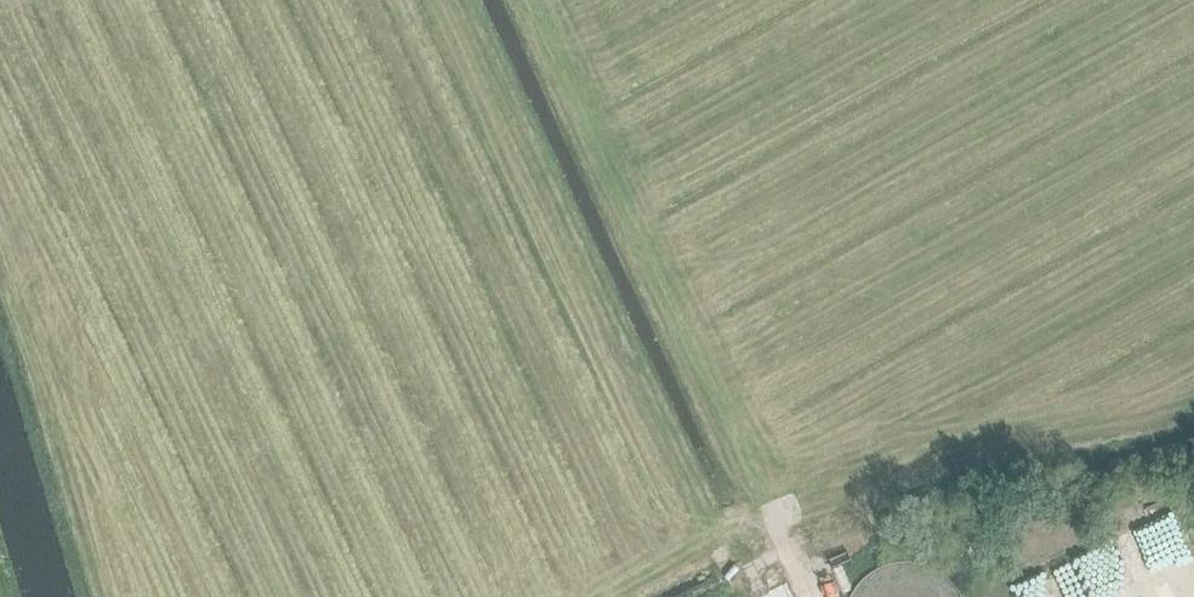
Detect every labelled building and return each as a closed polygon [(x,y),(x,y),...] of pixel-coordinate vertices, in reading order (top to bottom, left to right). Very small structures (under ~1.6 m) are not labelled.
[(960,587),(953,578),(944,570),(934,564),(923,560),(911,558),(899,559),(888,561),(877,566),(867,572),(859,580),(852,590),(849,596),(965,596),(960,587)] [(751,596),(788,596),(781,582),(751,596)]
